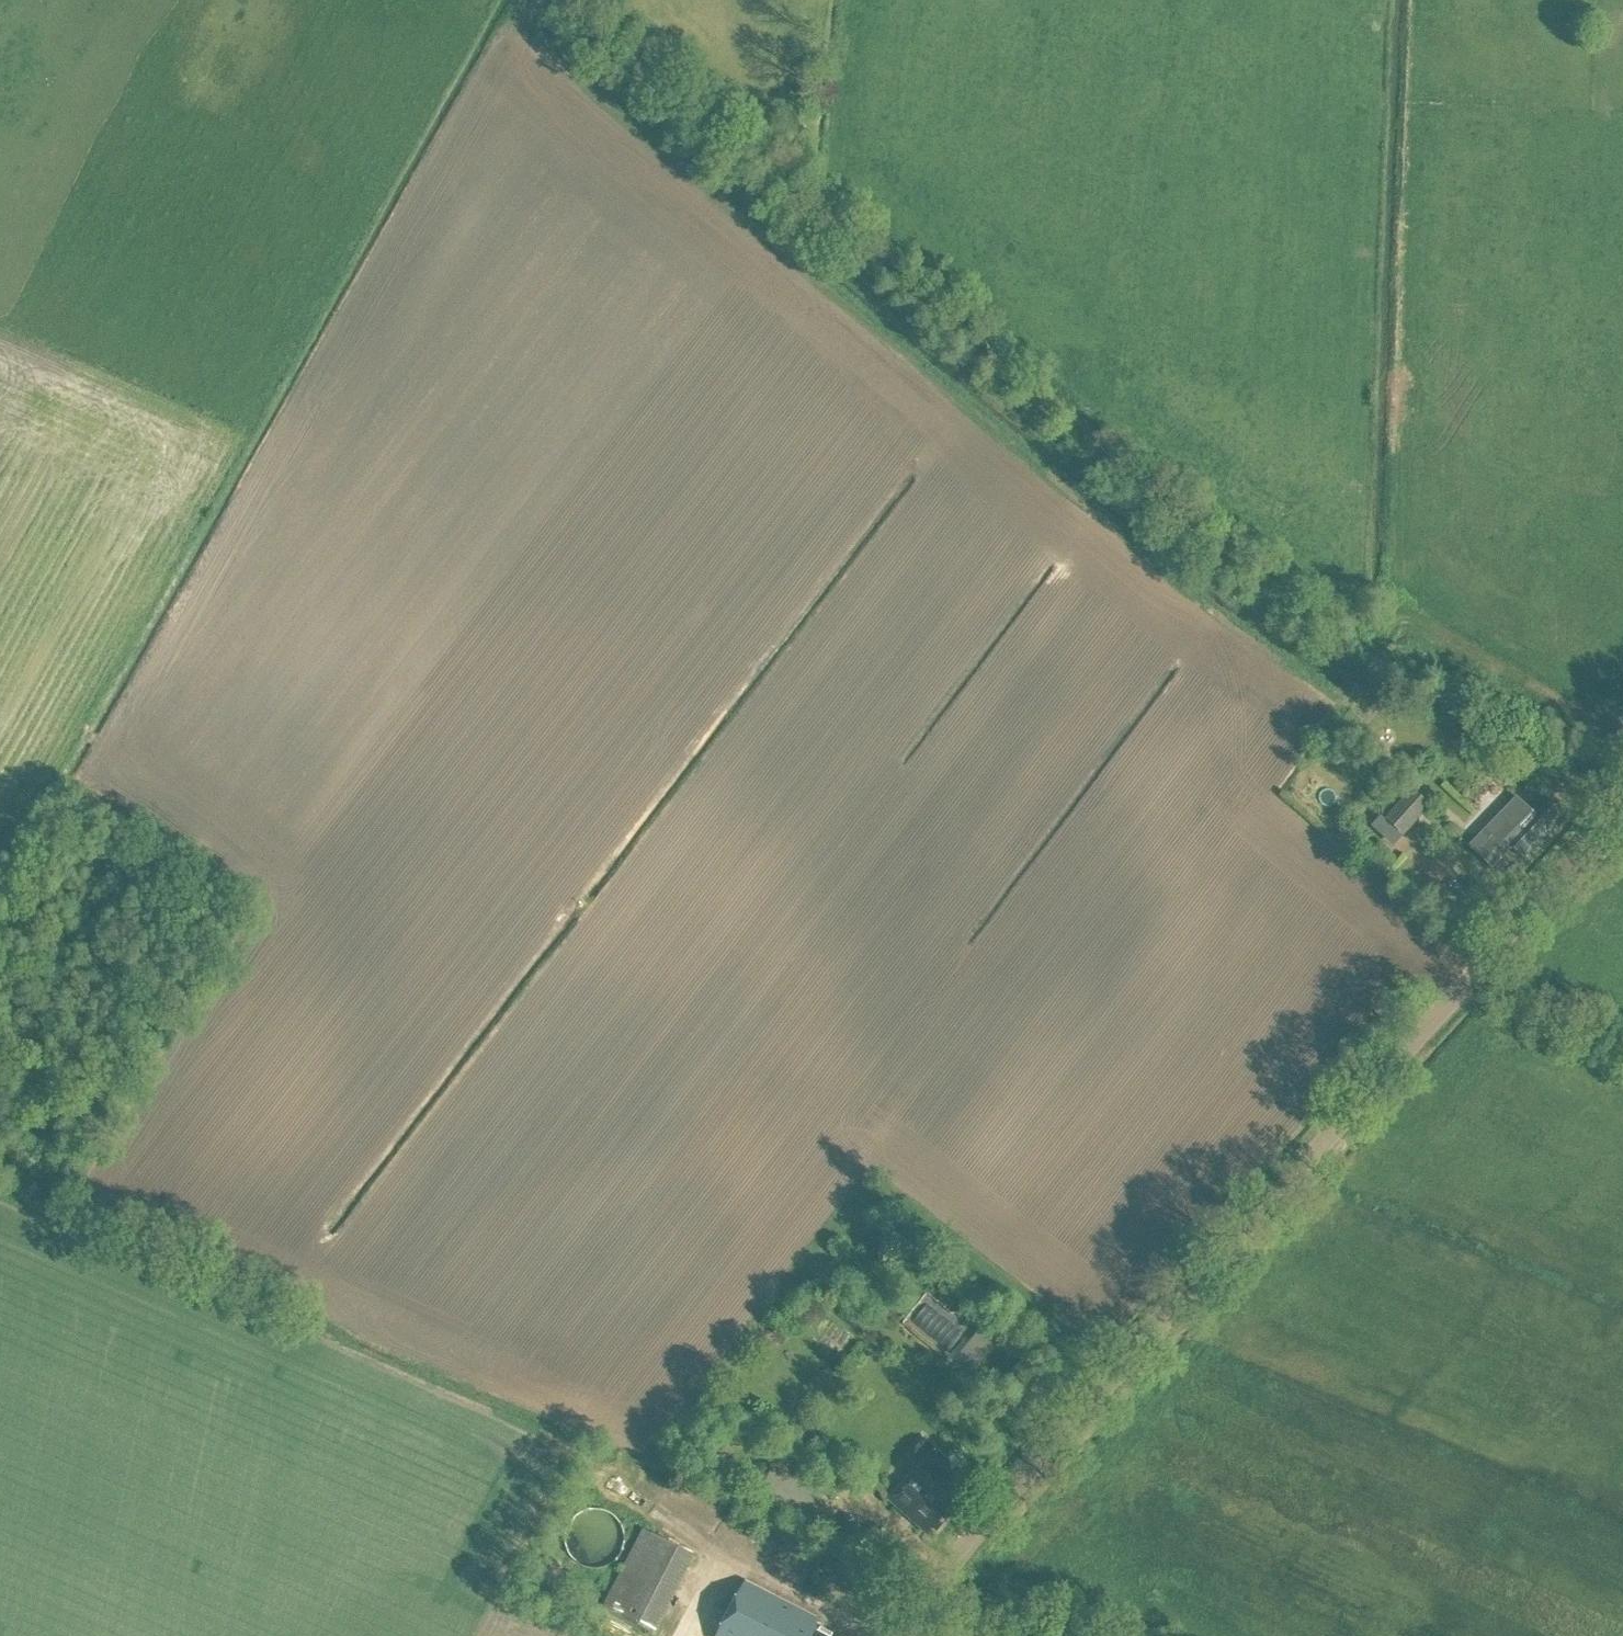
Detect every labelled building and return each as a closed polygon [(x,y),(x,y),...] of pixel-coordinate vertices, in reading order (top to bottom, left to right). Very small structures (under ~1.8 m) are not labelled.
[(1394,807),(1384,819),(1404,837),(1430,806),(1410,789),(1401,800),(1393,793),(1386,801),(1394,807)] [(1523,861),(1566,814),(1545,795),(1532,810),(1517,796),(1469,848),(1495,873),(1514,852),(1523,861)] [(987,1356),(970,1342),(957,1358),(975,1372),(987,1356)] [(951,1463),(927,1443),(919,1441),(914,1448),(915,1457),(937,1476),(943,1470),(944,1471),(951,1463)] [(958,1507),(950,1500),(961,1488),(943,1471),(931,1483),(916,1470),(887,1502),(924,1535),(931,1529),(935,1532),(958,1507)] [(602,1608),(654,1635),(695,1557),(643,1530),(602,1608)] [(816,1634),(815,1620),(745,1583),(718,1635),(821,1635),(816,1634)]
